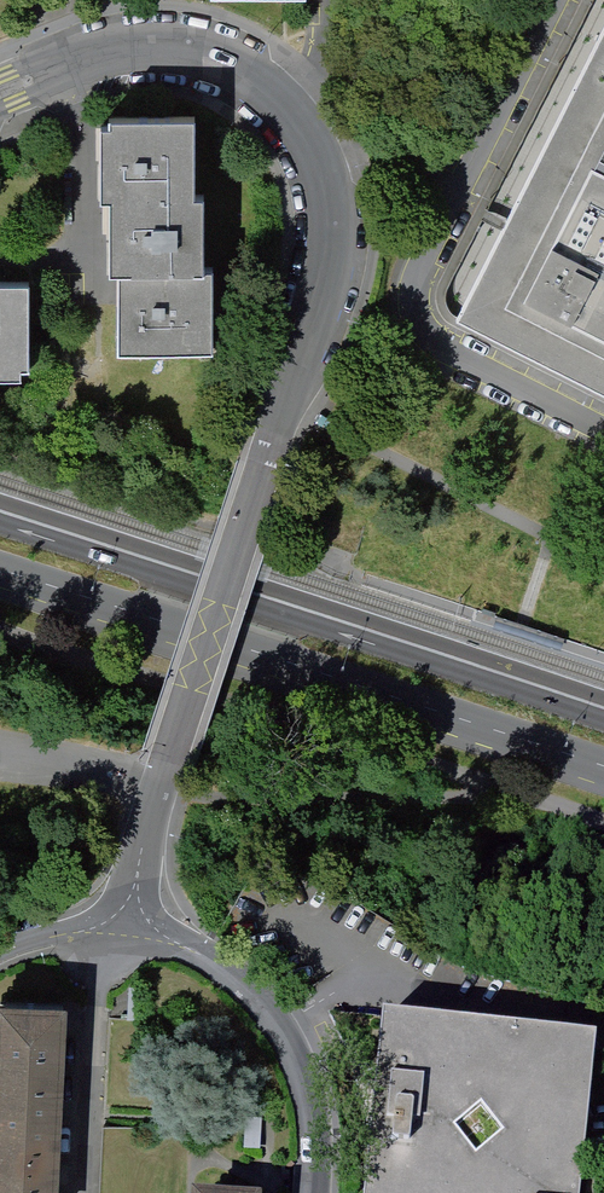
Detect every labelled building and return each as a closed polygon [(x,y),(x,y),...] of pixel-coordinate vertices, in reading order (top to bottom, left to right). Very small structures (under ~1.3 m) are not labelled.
[(461,324),(603,396),(603,41),(461,324)] [(197,123),(109,122),(109,131),(100,131),(100,169),(100,206),(110,206),(110,243),(110,280),(122,281),(122,321),(122,361),(217,361),(217,277),(206,277),(207,204),(196,204),(197,123)] [(19,386),(19,376),(27,376),(28,290),(0,289),(0,386),(19,386)] [(76,997),(5,993),(0,1075),(0,1192),(65,1192),(76,997)] [(394,1011),(373,1192),(594,1192),(603,1104),(603,1036),(394,1011)] [(266,1114),(251,1113),(249,1149),(264,1150),(266,1114)]
